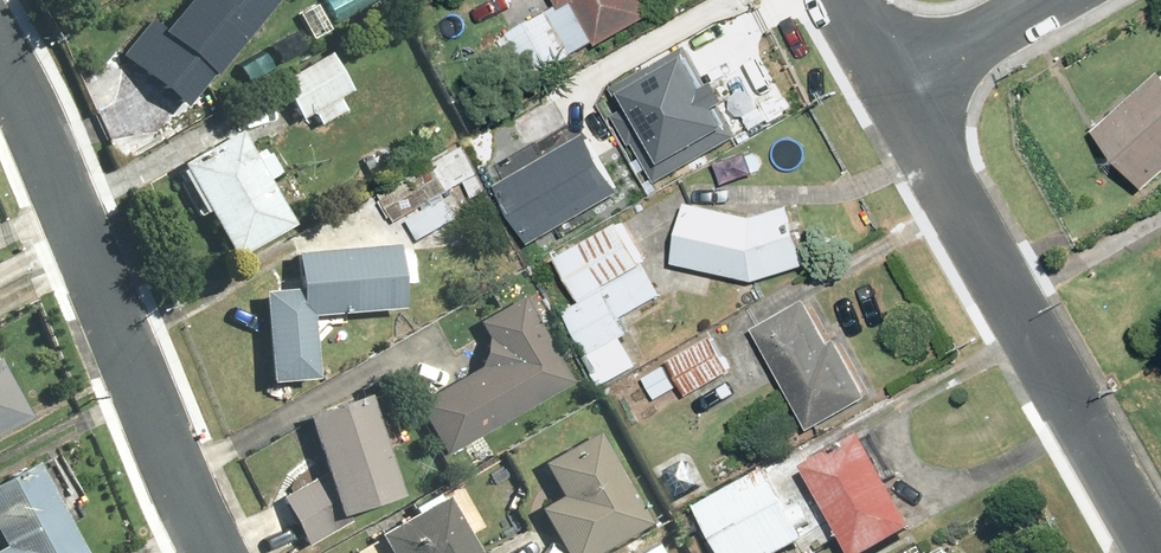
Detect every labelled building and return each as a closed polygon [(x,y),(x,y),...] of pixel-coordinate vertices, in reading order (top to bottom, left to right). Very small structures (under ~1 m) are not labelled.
[(163,29),(153,20),(124,55),(189,110),(284,0),(189,0),(163,29)] [(563,3),(511,31),(536,78),(646,19),(636,0),(561,0),(563,3)] [(331,54),(279,84),(302,122),(314,115),(321,127),(348,111),(340,98),(353,91),(331,54)] [(631,90),(669,173),(748,136),(722,81),(707,88),(694,60),(631,90)] [(1100,130),(1153,188),(1160,181),(1160,74),(1100,130)] [(197,219),(208,213),(234,259),(295,224),(270,181),(280,175),(263,145),(252,151),(241,132),(182,166),(185,172),(174,178),(197,219)] [(588,135),(504,182),(538,241),(622,194),(588,135)] [(403,222),(413,216),(426,240),(468,217),(455,193),(491,174),(475,145),(387,192),(403,222)] [(758,216),(693,202),(680,262),(759,279),(814,262),(796,204),(758,216)] [(626,220),(561,256),(587,302),(571,311),(594,353),(589,355),(605,384),(642,364),(627,337),(637,332),(628,316),(668,294),(626,220)] [(414,285),(412,247),(298,252),(302,316),(405,311),(403,285),(414,285)] [(481,368),(417,406),(444,454),(574,380),(526,296),(480,322),(490,341),(481,368)] [(811,297),(758,328),(817,429),(875,395),(834,325),(829,328),(811,297)] [(712,335),(673,361),(694,394),(733,368),(712,335)] [(29,418),(0,366),(0,435),(29,418)] [(371,398),(308,419),(340,515),(403,494),(371,398)] [(539,508),(566,552),(602,552),(653,522),(598,432),(544,465),(561,495),(539,508)] [(807,472),(854,552),(870,552),(919,525),(869,436),(807,472)] [(0,483),(0,537),(5,546),(0,549),(0,552),(89,552),(67,512),(87,502),(61,452),(0,483)] [(698,510),(723,552),(791,552),(808,543),(766,471),(698,510)] [(305,486),(283,497),(307,546),(330,535),(305,486)] [(375,542),(381,552),(481,552),(449,496),(379,535),(381,539),(375,542)] [(657,544),(641,552),(662,552),(657,544)]
